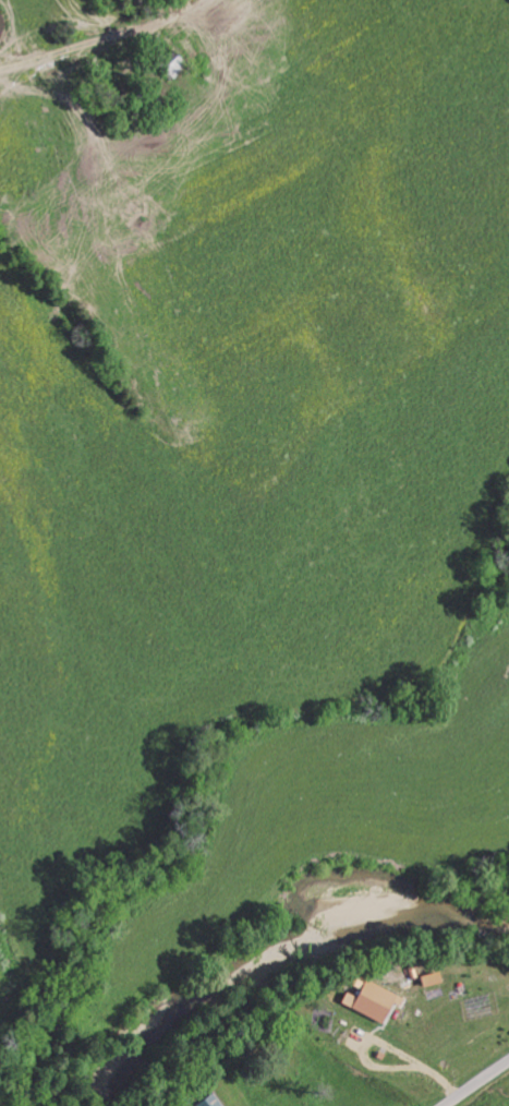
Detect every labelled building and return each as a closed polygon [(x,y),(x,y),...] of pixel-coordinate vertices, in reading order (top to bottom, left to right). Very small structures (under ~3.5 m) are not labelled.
[(351,994),(346,992),(341,1004),(385,1024),(398,996),(359,977),(351,994)] [(216,1093),(197,1102),(199,1105),(223,1105),(216,1093)]
